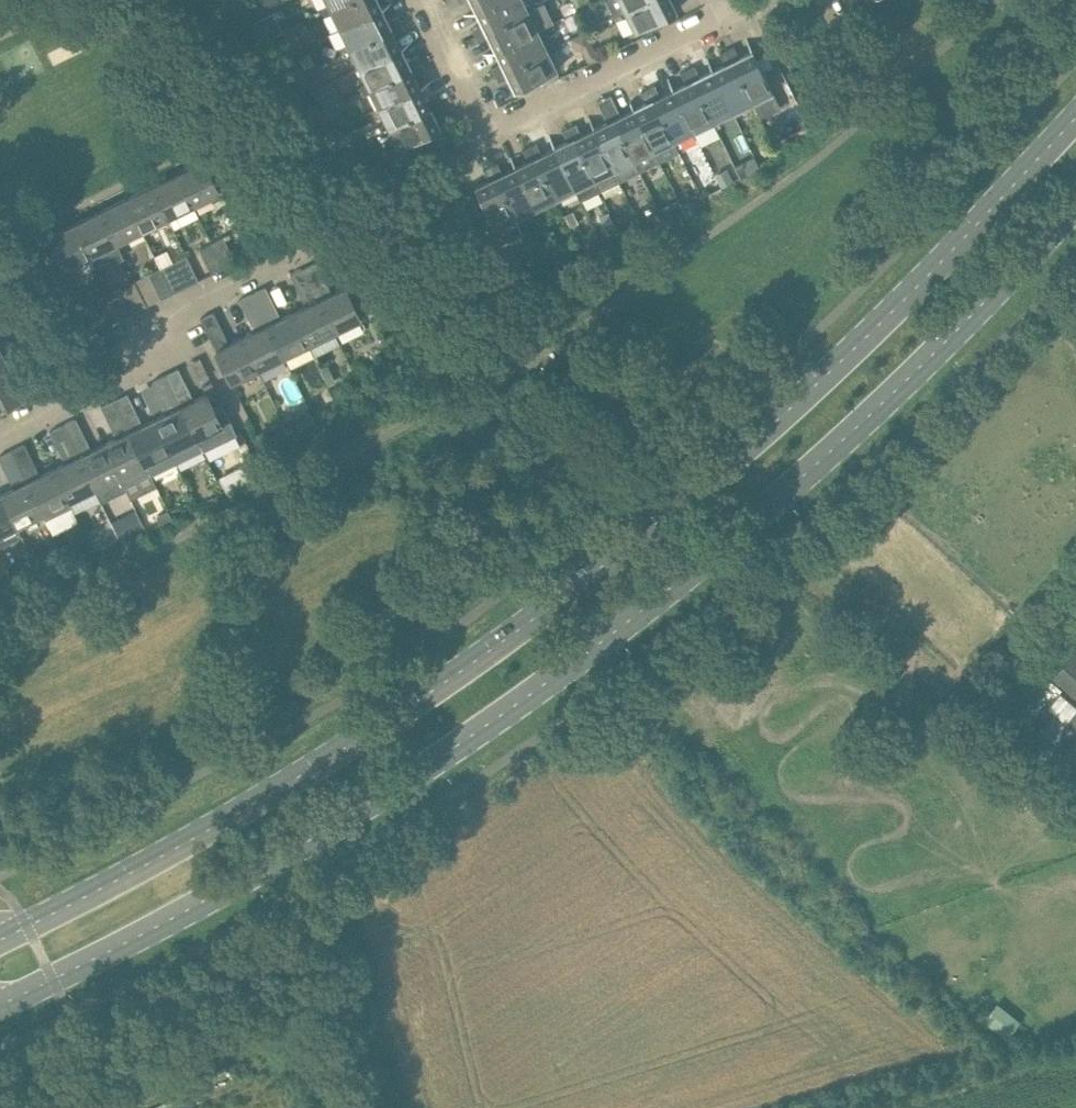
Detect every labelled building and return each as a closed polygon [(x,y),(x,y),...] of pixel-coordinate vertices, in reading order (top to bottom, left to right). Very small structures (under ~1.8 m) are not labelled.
[(265,8),(277,2),(275,0),(261,0),(265,8)] [(328,4),(321,7),(324,11),(347,0),(326,0),(328,4)] [(324,11),(326,16),(333,12),(340,28),(381,8),(377,0),(347,0),(324,11)] [(476,35),(534,6),(532,2),(525,5),(523,0),(497,0),(477,10),(484,23),(472,28),(476,35)] [(477,10),(497,0),(472,0),(477,10)] [(614,16),(625,11),(646,0),(606,0),(614,16)] [(625,11),(635,31),(676,11),(670,0),(646,0),(625,11)] [(534,6),(476,35),(479,42),(490,36),(496,49),(537,29),(530,14),(536,11),(534,6)] [(381,8),(340,28),(347,43),(341,46),(343,51),(402,22),(398,15),(387,21),(381,8)] [(352,52),(359,67),(400,47),(394,34),(405,29),(402,22),(343,51),(345,55),(352,52)] [(491,68),(494,74),(554,45),(551,41),(545,44),(537,29),(496,49),(503,62),(491,68)] [(586,31),(571,38),(575,48),(582,50),(593,45),(586,31)] [(556,50),(554,45),(494,74),(498,81),(509,76),(516,89),(557,69),(549,53),(556,50)] [(727,49),(753,102),(760,117),(780,107),(753,51),(739,57),(734,46),(727,49)] [(360,86),(362,90),(421,62),(418,55),(406,60),(400,47),(359,67),(367,82),(360,86)] [(753,102),(727,49),(720,53),(725,64),(713,70),(733,112),(748,104),(753,102)] [(421,62),(362,90),(364,95),(371,91),(379,107),(419,87),(413,74),(424,68),(421,62)] [(326,84),(316,64),(303,70),(313,90),(326,84)] [(687,69),(716,128),(721,126),(718,119),(733,112),(713,70),(700,76),(694,65),(687,69)] [(716,128),(687,69),(681,72),(686,83),(673,90),(693,131),(709,124),(712,130),(716,128)] [(678,139),(693,131),(673,90),(660,96),(655,85),(648,88),(674,141),(677,147),(681,145),(678,139)] [(419,87),(379,107),(386,122),(379,125),(382,130),(440,101),(437,94),(426,100),(419,87)] [(654,151),(674,141),(648,88),(641,91),(647,103),(634,109),(637,116),(654,151)] [(604,97),(639,171),(659,161),(658,160),(634,109),(621,115),(615,104),(610,93),(604,97)] [(594,128),(620,181),(639,171),(604,97),(597,100),(607,122),(594,128)] [(440,101),(382,130),(384,134),(390,131),(398,147),(439,127),(432,113),(444,108),(440,101)] [(569,126),(600,191),(620,181),(594,128),(581,135),(576,123),(569,126)] [(569,126),(562,130),(568,141),(555,148),(575,189),(581,200),(600,191),(569,126)] [(770,132),(774,141),(789,135),(784,126),(770,132)] [(560,196),(575,189),(555,148),(542,154),(536,142),(529,146),(559,205),(563,203),(560,196)] [(528,161),(515,167),(536,208),(551,201),(554,207),(559,205),(529,146),(523,149),(528,161)] [(754,156),(735,165),(741,177),(760,167),(754,156)] [(178,173),(193,205),(219,192),(204,160),(178,173)] [(520,216),(536,208),(515,167),(502,173),(497,162),(490,165),(519,225),(524,222),(520,216)] [(523,233),(519,225),(490,165),(483,168),(489,180),(475,186),(494,226),(487,230),(496,247),(523,233)] [(727,167),(714,174),(720,187),(734,181),(727,167)] [(178,173),(152,185),(167,217),(193,205),(178,173)] [(126,198),(141,230),(167,217),(152,185),(126,198)] [(100,211),(116,242),(141,230),(126,198),(100,211)] [(116,242),(100,211),(75,223),(91,254),(104,248),(112,264),(124,258),(116,242)] [(91,254),(75,223),(49,236),(72,283),(84,277),(76,262),(91,254)] [(628,243),(645,234),(640,223),(622,231),(628,243)] [(212,242),(224,267),(236,262),(223,237),(212,242)] [(224,267),(212,242),(200,248),(212,273),(224,267)] [(160,268),(172,293),(198,280),(189,260),(175,267),(172,262),(160,268)] [(304,267),(335,331),(361,318),(345,286),(332,293),(316,261),(304,267)] [(294,312),(309,344),(335,331),(304,267),(290,274),(306,306),(294,312)] [(161,298),(172,293),(160,268),(149,273),(161,298)] [(284,356),(309,344),(294,312),(281,318),(265,286),(252,293),(284,356)] [(121,287),(109,293),(122,317),(133,312),(121,287)] [(109,323),(122,317),(109,293),(97,298),(109,323)] [(258,369),(284,356),(252,293),(239,299),(254,331),(242,337),(258,369)] [(232,382),(258,369),(242,337),(229,343),(213,312),(200,318),(232,382)] [(10,368),(0,348),(0,373),(10,368)] [(328,365),(321,368),(330,385),(336,381),(328,365)] [(0,373),(0,406),(23,395),(10,368),(0,373)] [(165,375),(203,451),(237,434),(224,408),(216,412),(207,393),(194,399),(178,368),(165,375)] [(176,464),(203,451),(165,375),(152,381),(168,412),(154,419),(176,464)] [(127,393),(113,400),(148,470),(151,476),(176,464),(154,419),(143,425),(127,393)] [(104,444),(123,483),(148,470),(113,400),(101,406),(116,437),(104,444)] [(281,420),(289,434),(298,429),(290,415),(281,420)] [(101,503),(126,489),(123,483),(104,444),(91,450),(76,418),(62,425),(93,488),(101,503)] [(65,463),(52,469),(68,501),(93,488),(62,425),(50,431),(65,463)] [(11,450),(42,513),(46,519),(71,507),(68,501),(52,469),(40,475),(24,443),(11,450)] [(17,526),(42,513),(11,450),(0,455),(0,459),(14,488),(1,494),(17,526)] [(216,475),(223,472),(218,461),(211,465),(216,475)] [(21,535),(17,526),(1,494),(0,494),(0,546),(21,535)] [(123,517),(130,530),(143,524),(136,511),(123,517)] [(31,553),(35,561),(47,555),(42,547),(31,553)] [(62,551),(67,562),(74,559),(69,547),(62,551)] [(1051,682),(1075,703),(1075,657),(1073,655),(1051,682)] [(1060,692),(1048,706),(1075,729),(1075,728),(1075,706),(1060,692)] [(1020,1020),(997,1002),(983,1019),(1006,1038),(1020,1020)]
